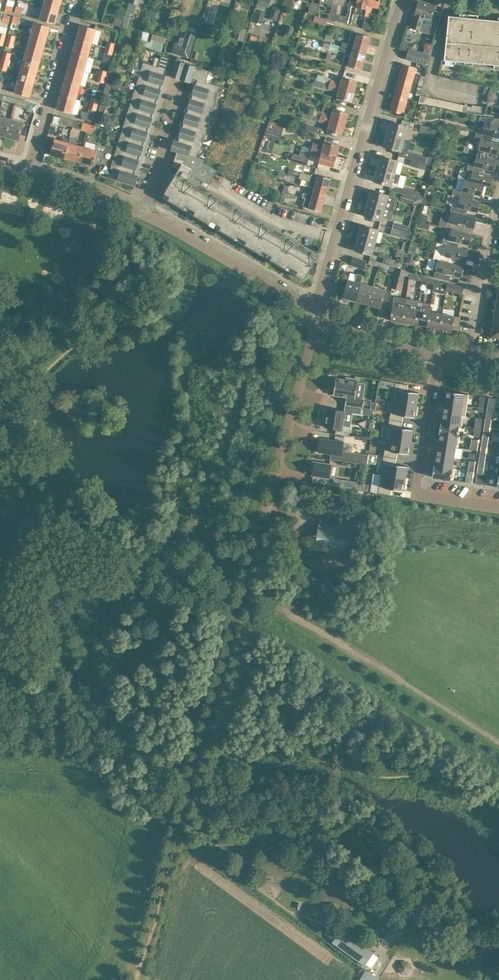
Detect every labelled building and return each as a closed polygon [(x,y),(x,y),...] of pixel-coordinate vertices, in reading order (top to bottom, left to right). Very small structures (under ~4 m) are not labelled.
[(43,7),(58,11),(61,0),(45,0),(43,7)] [(125,17),(129,18),(130,12),(134,13),(136,4),(138,5),(139,0),(130,0),(125,17)] [(255,8),(264,11),(266,6),(268,6),(270,0),(258,0),(255,8)] [(365,15),(368,0),(357,0),(357,2),(358,3),(355,11),(355,13),(365,15)] [(365,15),(362,27),(371,30),(372,22),(370,16),(372,6),(378,7),(379,0),(368,0),(365,15)] [(418,0),(411,27),(420,30),(432,33),(435,20),(439,21),(442,11),(433,9),(435,4),(418,0)] [(317,14),(320,3),(312,1),(308,12),(317,14)] [(333,4),(330,17),(336,18),(337,14),(336,13),(338,4),(333,3),(333,4)] [(7,4),(5,11),(11,12),(13,6),(7,4)] [(282,8),(274,5),(269,19),(278,21),(282,8)] [(55,23),(58,11),(43,7),(40,19),(55,23)] [(161,11),(150,8),(148,15),(159,18),(161,11)] [(355,11),(348,9),(345,22),(351,25),(355,13),(355,11)] [(265,14),(257,11),(254,21),(262,24),(265,14)] [(448,16),(444,59),(455,60),(455,64),(473,66),(473,62),(494,64),(493,68),(498,68),(498,16),(498,21),(477,18),(477,14),(459,12),(458,17),(448,16)] [(0,20),(0,21),(0,26),(7,28),(11,16),(4,14),(2,20),(0,20)] [(335,20),(315,15),(313,21),(333,27),(335,20)] [(122,28),(125,17),(121,16),(120,18),(116,17),(116,20),(107,18),(106,23),(122,28)] [(268,20),(266,28),(274,30),(276,22),(268,20)] [(35,22),(32,34),(46,38),(50,26),(35,22)] [(78,36),(77,38),(93,42),(93,40),(96,29),(97,28),(81,24),(78,36)] [(140,42),(139,44),(161,51),(162,49),(164,43),(165,43),(168,35),(156,32),(155,34),(153,33),(150,42),(147,41),(150,31),(144,29),(140,42)] [(349,39),(355,41),(367,44),(370,36),(357,32),(357,33),(351,31),(349,39)] [(176,43),(173,52),(188,57),(195,36),(186,33),(183,45),(176,43)] [(32,34),(28,45),(43,49),(46,38),(32,34)] [(74,48),(73,52),(88,56),(88,57),(92,58),(93,53),(96,43),(92,42),(93,42),(77,38),(74,48)] [(367,44),(355,41),(354,44),(343,41),(342,46),(365,52),(367,44)] [(406,58),(426,64),(426,63),(429,64),(433,46),(432,42),(430,41),(425,43),(423,46),(424,48),(427,50),(426,54),(409,49),(406,58)] [(28,45),(25,57),(40,61),(43,49),(28,45)] [(113,48),(106,46),(105,53),(111,54),(113,48)] [(363,61),(365,52),(342,46),(339,55),(363,61)] [(3,51),(0,63),(8,65),(11,53),(3,51)] [(71,60),(69,66),(84,70),(86,64),(88,57),(88,56),(73,52),(71,60)] [(348,66),(360,69),(363,61),(339,55),(337,62),(348,65),(348,66)] [(143,63),(166,70),(182,75),(185,63),(161,56),(158,67),(143,62),(143,63)] [(25,57),(22,69),(36,73),(40,61),(25,57)] [(221,59),(219,64),(233,68),(234,64),(221,59)] [(139,77),(162,84),(164,85),(167,76),(165,75),(166,70),(143,63),(139,77)] [(182,75),(197,79),(220,86),(206,81),(209,70),(185,63),(182,75)] [(403,63),(398,79),(411,83),(416,67),(403,63)] [(68,72),(65,80),(80,84),(83,76),(84,70),(69,66),(68,72)] [(94,73),(98,75),(105,77),(107,71),(95,68),(94,73)] [(22,69),(18,80),(33,84),(36,73),(22,69)] [(272,82),(280,85),(283,75),(275,73),(272,82)] [(314,80),(354,91),(357,81),(342,76),(341,82),(330,79),(331,78),(318,74),(318,76),(309,74),(308,77),(315,79),(314,80)] [(134,91),(158,98),(160,99),(163,90),(160,89),(162,84),(139,77),(134,91)] [(190,93),(193,93),(216,101),(220,86),(197,79),(195,85),(193,84),(190,93)] [(398,79),(394,94),(407,98),(411,83),(398,79)] [(29,96),(33,84),(18,80),(15,92),(20,93),(29,96)] [(64,84),(61,94),(76,99),(79,89),(80,84),(65,80),(64,84)] [(351,101),(354,91),(314,80),(313,86),(328,90),(328,89),(338,91),(337,97),(351,101)] [(134,91),(130,105),(153,112),(156,113),(158,104),(156,103),(158,98),(134,91)] [(186,107),(188,108),(211,115),(216,101),(193,93),(191,99),(189,98),(186,107)] [(281,102),(291,105),(293,96),(284,93),(281,102)] [(61,96),(57,108),(62,110),(72,113),(76,101),(76,99),(61,94),(61,96)] [(403,114),(407,98),(394,94),(390,110),(403,114)] [(467,106),(428,97),(427,103),(466,112),(467,106)] [(29,101),(16,98),(15,102),(14,104),(27,108),(29,101)] [(95,114),(97,105),(91,103),(88,112),(82,111),(81,114),(82,119),(93,122),(95,114)] [(126,119),(149,126),(151,127),(154,118),(152,117),(153,112),(130,105),(126,119)] [(184,112),(182,121),(184,122),(207,129),(211,115),(188,108),(187,113),(184,112)] [(317,115),(345,123),(348,113),(339,110),(333,109),(332,115),(321,112),(322,111),(318,110),(317,115)] [(315,114),(314,119),(319,121),(329,124),(328,129),(333,131),(342,134),(345,123),(317,115),(315,114)] [(6,136),(10,119),(0,116),(0,134),(6,136)] [(59,122),(73,126),(75,120),(61,116),(59,122)] [(482,132),(492,135),(498,137),(498,126),(495,125),(496,118),(486,117),(480,116),(478,125),(483,126),(482,132)] [(10,119),(6,136),(19,139),(23,122),(10,119)] [(121,133),(144,140),(147,141),(150,132),(147,132),(149,126),(126,119),(121,133)] [(270,120),(267,127),(282,132),(285,124),(270,120)] [(391,121),(387,133),(404,138),(407,126),(400,124),(391,121)] [(180,126),(177,135),(180,136),(203,143),(207,129),(184,122),(182,127),(180,126)] [(301,134),(314,138),(317,127),(304,123),(301,134)] [(435,135),(436,129),(421,124),(419,131),(435,135)] [(478,148),(478,149),(488,151),(498,154),(498,150),(498,143),(490,141),(492,135),(482,132),(476,131),(475,137),(480,139),(478,148)] [(117,147),(140,155),(142,155),(145,146),(143,146),(144,140),(121,133),(117,147)] [(400,150),(404,138),(387,133),(384,146),(393,148),(400,150)] [(180,136),(175,150),(177,151),(197,157),(200,148),(201,149),(203,143),(180,136)] [(69,143),(65,157),(79,161),(83,146),(76,145),(77,139),(70,137),(69,143)] [(50,153),(65,157),(69,143),(54,139),(50,153)] [(311,148),(336,156),(339,145),(324,141),(323,147),(312,144),(311,148)] [(83,146),(79,161),(93,164),(97,150),(83,146)] [(333,166),(336,156),(311,148),(304,146),(303,151),(320,156),(319,162),(333,166)] [(112,162),(136,169),(138,169),(141,161),(138,160),(140,155),(117,147),(112,162)] [(478,149),(472,147),(468,164),(484,168),(494,170),(497,159),(486,157),(488,151),(478,149)] [(205,159),(197,157),(177,151),(173,165),(177,167),(174,174),(171,172),(168,180),(171,182),(162,197),(161,196),(161,197),(169,201),(170,199),(182,207),(181,209),(194,216),(195,214),(208,222),(207,224),(220,231),(221,229),(233,237),(232,238),(245,246),(247,244),(259,252),(258,253),(271,261),(272,259),(284,266),(283,268),(297,276),(298,274),(304,278),(305,277),(307,277),(309,272),(308,272),(319,253),(217,194),(207,188),(216,170),(204,163),(205,159)] [(293,153),(291,159),(307,164),(309,157),(293,153)] [(413,153),(412,159),(427,163),(428,157),(413,153)] [(381,155),(378,168),(394,173),(397,160),(391,158),(381,155)] [(425,169),(427,163),(412,159),(410,165),(425,169)] [(109,176),(131,183),(136,169),(112,162),(111,167),(112,168),(109,176)] [(484,168),(468,164),(467,170),(472,171),(470,181),(484,185),(490,186),(493,176),(482,173),(484,168)] [(391,185),(394,173),(378,168),(374,180),(391,185)] [(276,178),(282,180),(285,173),(278,170),(276,178)] [(301,172),(299,178),(302,179),(307,180),(328,186),(330,177),(321,175),(312,172),(312,175),(301,172)] [(456,188),(454,194),(470,198),(471,193),(482,195),(484,185),(470,181),(464,179),(461,190),(456,188)] [(307,180),(306,185),(315,187),(314,191),(326,194),(327,189),(328,186),(307,180)] [(285,184),(283,190),(291,193),(293,187),(285,184)] [(409,189),(408,195),(417,198),(419,192),(409,189)] [(368,202),(394,210),(397,197),(388,195),(381,193),(371,190),(368,202)] [(303,194),(302,197),(305,198),(323,203),(324,200),(326,194),(314,191),(313,195),(304,192),(303,194)] [(415,204),(417,198),(408,195),(402,193),(400,199),(415,204)] [(452,205),(450,211),(466,214),(467,209),(477,211),(480,201),(470,198),(454,194),(452,194),(450,204),(452,205)] [(305,198),(303,206),(321,211),(323,203),(305,198)] [(368,202),(365,215),(381,220),(382,216),(391,218),(394,210),(368,202)] [(450,211),(446,227),(462,231),(463,225),(473,228),(476,217),(466,214),(450,211)] [(394,222),(392,228),(408,232),(409,226),(394,222)] [(362,225),(359,237),(375,242),(379,229),(372,227),(362,225)] [(406,238),(408,232),(392,228),(391,234),(406,238)] [(444,237),(442,244),(458,247),(459,241),(469,244),(472,233),(452,229),(449,239),(444,237)] [(372,254),(375,242),(359,237),(355,250),(365,252),(372,254)] [(433,259),(436,259),(453,264),(454,263),(455,258),(465,260),(468,250),(458,247),(442,244),(437,243),(433,259)] [(406,257),(407,251),(402,249),(397,248),(396,255),(406,257)] [(413,263),(415,255),(408,253),(406,261),(413,263)] [(397,271),(398,267),(400,260),(384,256),(383,263),(370,259),(368,263),(397,271)] [(366,261),(353,257),(351,264),(364,268),(366,261)] [(464,266),(454,263),(453,264),(436,259),(433,270),(435,270),(434,276),(449,280),(451,274),(461,277),(464,266)] [(405,269),(398,267),(397,271),(394,281),(402,283),(405,269)] [(348,280),(343,296),(356,300),(360,283),(361,282),(363,274),(357,273),(354,281),(348,280)] [(360,283),(356,300),(368,303),(373,285),(361,282),(360,283)] [(464,287),(447,283),(446,287),(446,290),(451,291),(462,294),(464,287)] [(373,285),(368,303),(380,306),(385,289),(373,285)] [(48,293),(57,297),(60,292),(51,287),(48,293)] [(58,299),(58,300),(66,305),(68,303),(69,300),(61,295),(58,299)] [(390,319),(403,321),(405,305),(406,298),(393,296),(390,319)] [(418,302),(418,307),(415,323),(427,325),(430,312),(431,304),(418,302)] [(405,305),(403,321),(415,323),(418,307),(405,305)] [(427,325),(427,328),(439,330),(442,314),(430,312),(427,325)] [(442,314),(439,330),(452,332),(453,329),(457,329),(459,316),(442,314)] [(346,379),(336,378),(335,380),(334,380),(333,387),(334,387),(333,394),(346,397),(345,404),(346,404),(346,405),(363,407),(364,399),(355,397),(357,381),(357,379),(346,377),(346,379)] [(395,382),(392,400),(395,401),(395,400),(417,404),(419,392),(407,390),(408,384),(395,382)] [(468,394),(446,390),(445,401),(466,404),(468,394)] [(489,397),(488,404),(494,405),(496,398),(489,397)] [(391,412),(389,418),(402,420),(403,415),(415,416),(415,414),(416,415),(418,406),(417,405),(417,404),(395,400),(395,401),(393,412),(391,412)] [(466,404),(445,401),(443,412),(462,415),(465,415),(466,404)] [(345,410),(328,408),(325,427),(336,428),(335,433),(349,435),(350,426),(342,425),(345,410)] [(462,415),(443,412),(441,422),(458,425),(461,426),(462,415)] [(389,419),(387,437),(389,437),(408,440),(411,441),(413,429),(401,427),(402,421),(402,420),(389,418),(389,419)] [(458,425),(441,422),(439,433),(457,436),(458,425)] [(457,436),(439,433),(438,444),(455,447),(458,447),(459,436),(457,436)] [(344,441),(320,437),(318,452),(331,454),(330,459),(367,464),(368,454),(342,450),(344,441)] [(385,449),(384,455),(396,457),(397,451),(409,453),(411,441),(408,440),(389,437),(387,449),(385,449)] [(455,447),(438,444),(436,454),(453,457),(455,447)] [(453,457),(436,454),(434,465),(452,468),(453,457)] [(384,456),(381,474),(405,477),(407,465),(395,464),(396,458),(396,457),(384,455),(384,456)] [(313,463),(312,462),(311,469),(312,469),(312,475),(323,477),(322,484),(356,489),(357,481),(329,477),(331,464),(314,461),(313,463)] [(452,468),(434,465),(433,476),(452,479),(454,468),(452,468)] [(477,472),(475,483),(486,484),(488,473),(483,473),(477,472)] [(373,474),(370,491),(378,492),(391,494),(392,488),(403,490),(404,488),(405,488),(406,479),(405,479),(405,478),(405,477),(381,474),(381,475),(373,474)] [(356,523),(329,519),(319,517),(315,543),(330,545),(329,546),(338,547),(338,546),(352,548),(356,523)] [(233,861),(228,868),(233,871),(240,877),(245,870),(233,861)] [(373,952),(341,928),(332,941),(364,965),(373,952)] [(366,969),(359,979),(373,979),(376,975),(366,969)]
